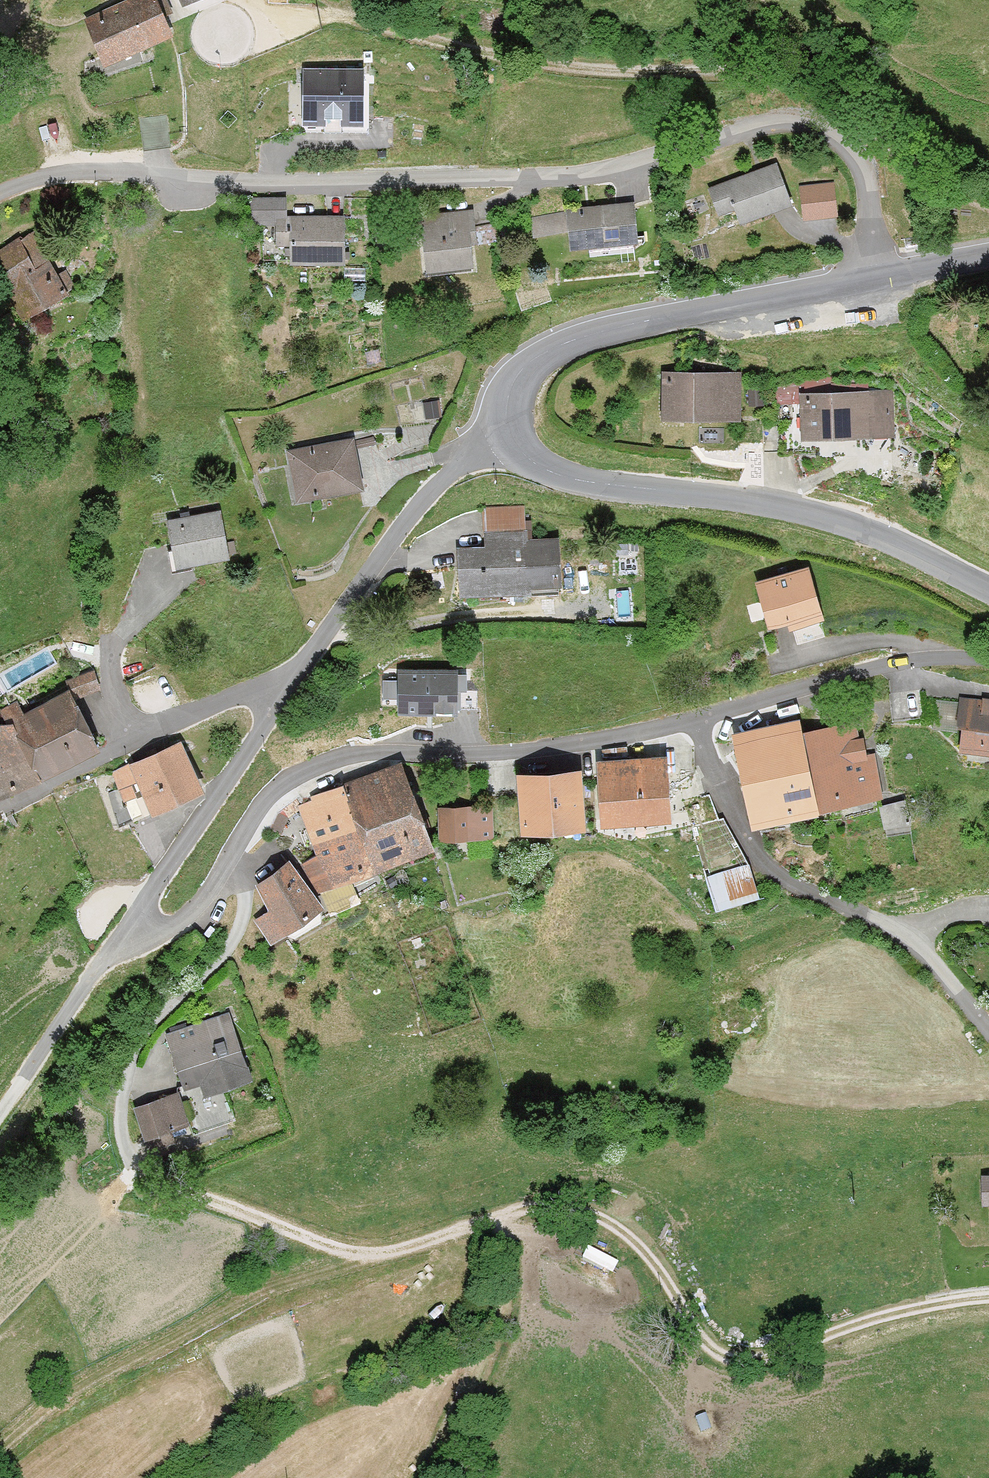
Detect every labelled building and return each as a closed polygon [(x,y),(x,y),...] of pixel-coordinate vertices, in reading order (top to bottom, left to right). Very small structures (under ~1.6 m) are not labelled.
[(76,24),(97,69),(169,36),(160,18),(203,0),(128,0),(76,24)] [(363,68),(303,67),(302,124),(363,125),(363,68)] [(740,224),(792,205),(776,162),(707,187),(718,216),(734,210),(740,224)] [(834,182),(799,186),(803,219),(837,215),(834,182)] [(566,251),(636,245),(632,201),(563,207),(566,251)] [(285,214),(286,205),(249,205),(249,224),(276,224),(277,246),(289,246),(290,214),(285,214)] [(420,214),(426,269),(474,263),(472,242),(477,241),(474,207),(420,214)] [(289,263),(345,263),(344,214),(290,214),(289,246),(289,263)] [(26,317),(69,291),(44,250),(52,245),(41,227),(18,241),(16,237),(0,247),(0,275),(26,317)] [(660,421),(739,423),(740,373),(662,371),(660,421)] [(891,391),(796,394),(798,443),(893,440),(891,391)] [(439,418),(438,401),(421,402),(422,418),(439,418)] [(351,438),(284,452),(295,504),(362,490),(351,438)] [(525,536),(523,505),(478,507),(481,547),(455,548),(456,598),(560,596),(558,536),(525,536)] [(227,559),(219,510),(163,519),(171,569),(227,559)] [(807,567),(751,585),(766,634),(822,616),(807,567)] [(95,666),(68,677),(76,695),(103,684),(95,666)] [(457,667),(396,667),(396,713),(456,713),(457,667)] [(0,714),(0,795),(99,749),(68,682),(0,714)] [(957,697),(955,751),(988,752),(988,699),(957,697)] [(817,817),(816,811),(801,729),(799,718),(729,731),(747,830),(817,817)] [(801,729),(816,811),(881,796),(870,750),(859,752),(851,718),(801,729)] [(124,762),(125,764),(107,770),(115,793),(134,787),(145,814),(199,792),(177,740),(124,762)] [(595,826),(668,820),(663,754),(589,760),(595,826)] [(337,785),(372,871),(435,845),(399,760),(337,785)] [(582,829),(578,769),(511,774),(515,834),(582,829)] [(337,785),(295,802),(331,888),(372,871),(337,785)] [(491,841),(491,806),(435,807),(436,841),(491,841)] [(271,941),(325,904),(289,856),(256,882),(268,908),(253,919),(271,941)] [(712,910),(757,898),(748,862),(702,874),(712,910)] [(249,1077),(228,1009),(160,1029),(181,1097),(249,1077)] [(175,1093),(127,1107),(138,1145),(186,1131),(175,1093)] [(981,1174),(981,1204),(988,1204),(988,1174),(981,1174)]
